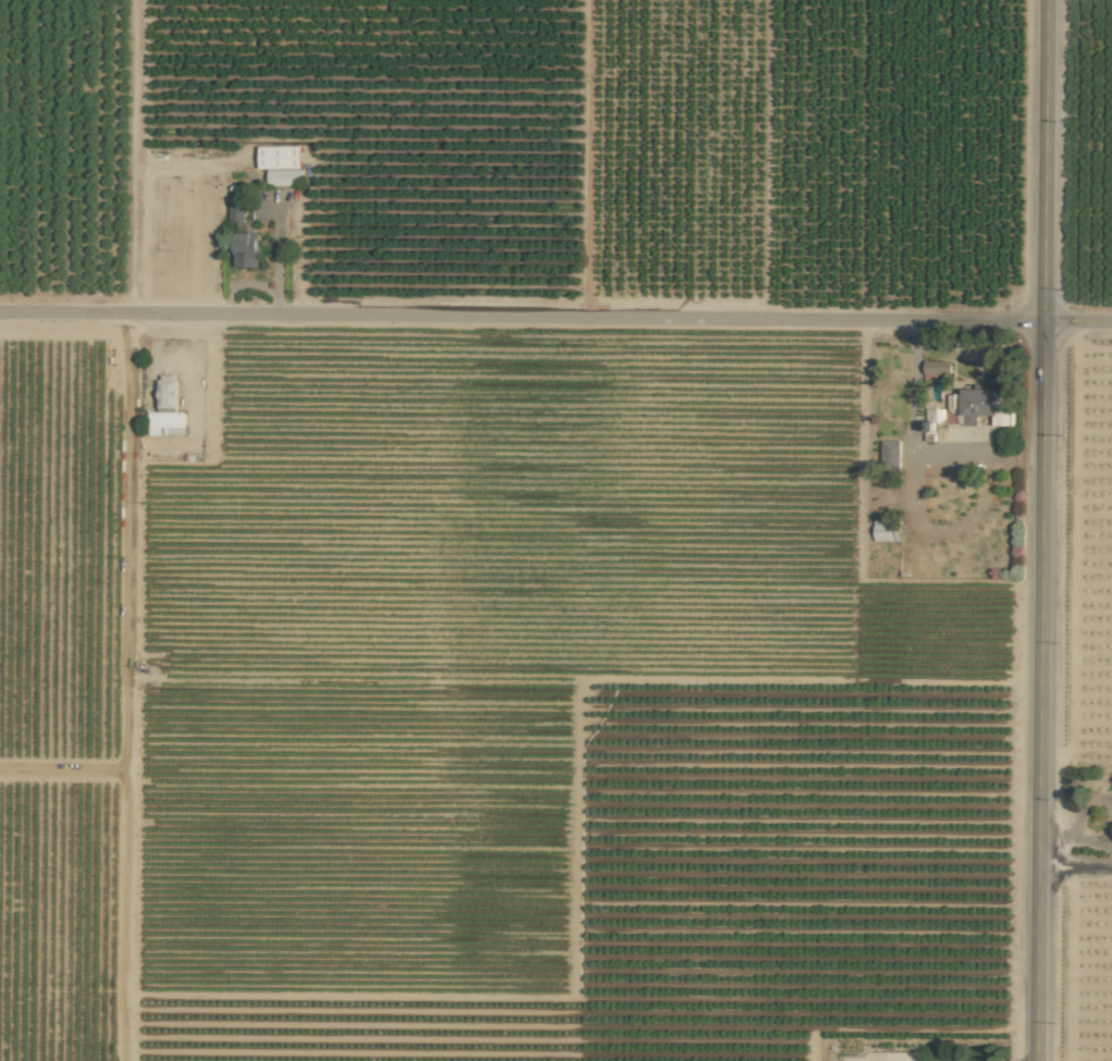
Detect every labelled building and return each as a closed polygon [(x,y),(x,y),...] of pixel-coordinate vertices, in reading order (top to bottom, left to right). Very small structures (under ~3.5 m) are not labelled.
[(301,146),(258,146),(259,168),(267,168),(267,186),(293,185),(293,177),(301,177),(301,146)] [(230,221),(243,221),(243,202),(230,202),(230,221)] [(235,267),(259,266),(259,233),(234,233),(235,267)] [(924,372),(951,373),(951,361),(924,361),(924,372)] [(176,412),(176,375),(159,375),(159,412),(149,412),(149,434),(185,434),(185,412),(176,412)] [(1013,397),(998,397),(998,390),(952,390),(952,407),(963,407),(963,425),(977,426),(977,415),(993,415),(993,425),(1013,425),(1013,397)] [(899,440),(881,440),(881,467),(899,466),(899,440)] [(874,541),(894,541),(894,520),(874,521),(874,541)]
